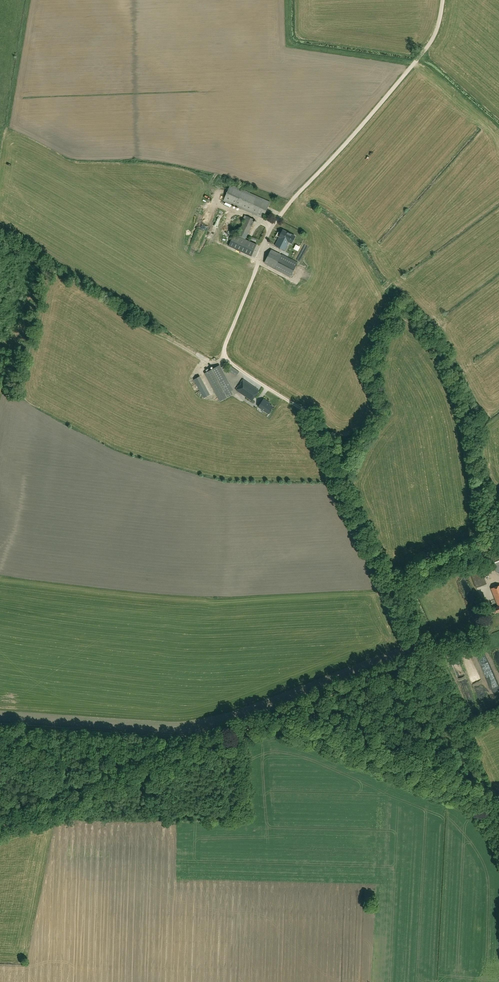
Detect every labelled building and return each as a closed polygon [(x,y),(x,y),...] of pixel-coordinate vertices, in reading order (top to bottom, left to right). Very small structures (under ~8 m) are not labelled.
[(270,202),(231,185),(224,201),(263,218),(270,202)] [(255,220),(247,216),(238,234),(246,238),(255,220)] [(275,245),(285,250),(289,242),(292,243),(295,236),(283,230),(281,233),(278,231),(276,235),(279,237),(275,245)] [(257,245),(234,234),(228,245),(251,256),(257,245)] [(271,249),(264,262),(275,268),(275,269),(291,277),(298,262),(282,254),(282,255),(271,249)] [(153,344),(158,347),(161,342),(156,339),(153,344)] [(159,359),(166,363),(169,358),(163,354),(159,359)] [(180,368),(178,371),(183,374),(185,370),(188,372),(190,368),(180,362),(177,367),(180,368)] [(233,390),(220,365),(209,371),(206,373),(205,373),(220,401),(233,394),(231,391),(233,390)] [(239,372),(231,366),(228,370),(236,376),(239,372)] [(200,377),(194,380),(204,398),(210,395),(200,377)] [(259,390),(243,379),(241,383),(240,386),(239,385),(236,390),(252,401),(259,390)] [(258,407),(268,413),(273,407),(267,402),(267,401),(264,399),(258,407)] [(489,553),(497,572),(498,572),(498,549),(489,553)] [(486,584),(483,576),(473,580),(476,588),(486,584)] [(498,689),(498,676),(494,664),(490,666),(498,689)]
